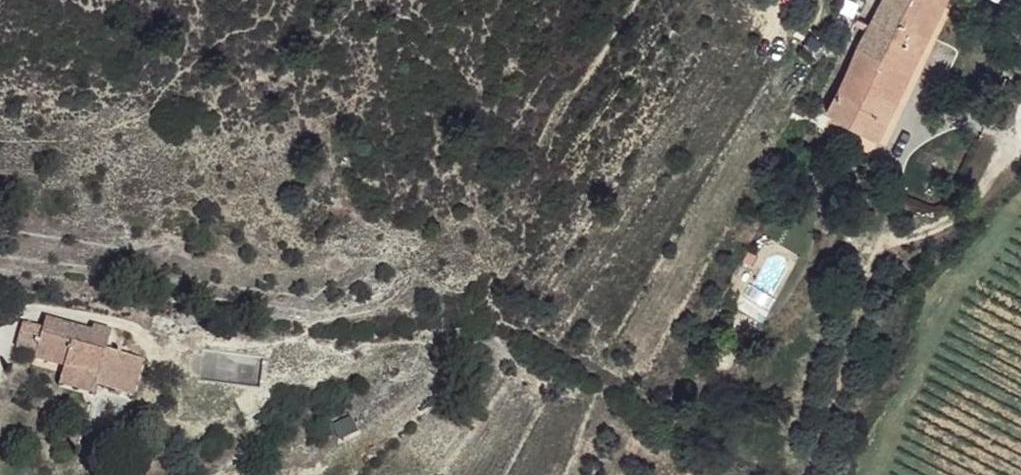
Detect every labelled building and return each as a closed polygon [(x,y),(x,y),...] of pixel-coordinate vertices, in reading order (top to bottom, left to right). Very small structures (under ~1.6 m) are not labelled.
[(830,110),(877,136),(944,0),(884,0),(830,110)] [(20,318),(17,329),(100,352),(109,325),(90,319),(87,325),(43,314),(38,322),(20,318)] [(17,329),(13,344),(29,347),(28,355),(57,366),(54,382),(89,390),(92,383),(100,352),(17,329)] [(100,352),(92,383),(99,385),(114,356),(100,352)] [(114,356),(99,385),(128,394),(138,361),(114,356)]
